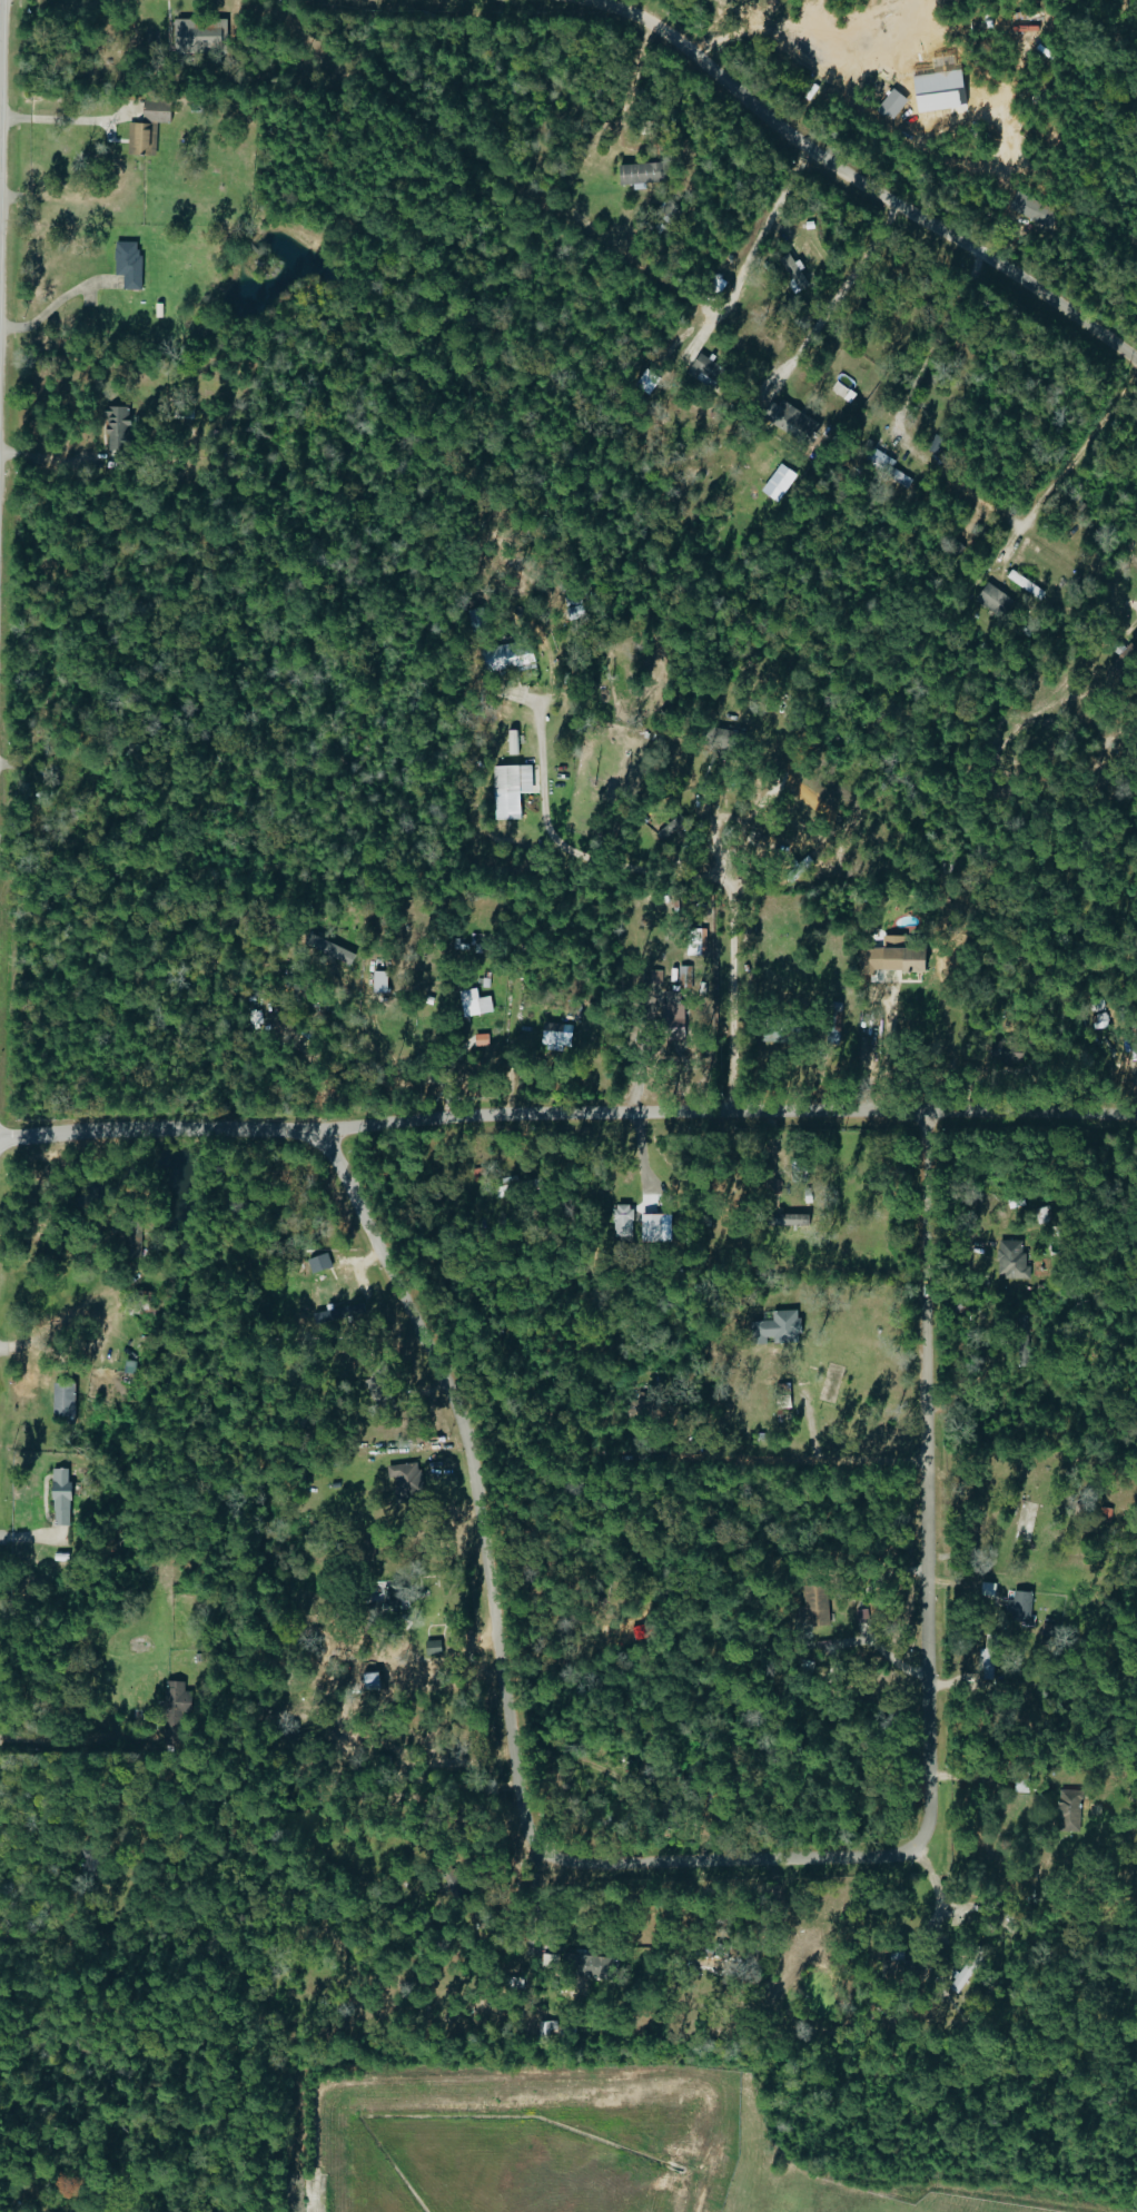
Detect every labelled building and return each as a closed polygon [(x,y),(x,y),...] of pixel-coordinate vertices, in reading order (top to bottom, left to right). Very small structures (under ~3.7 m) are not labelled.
[(179,20),(179,50),(228,49),(228,19),(179,20)] [(1014,41),(1039,41),(1039,27),(1015,26),(1014,41)] [(911,99),(896,87),(880,109),(896,120),(911,99)] [(148,122),(176,121),(175,100),(147,101),(148,122)] [(131,122),(131,154),(156,155),(157,123),(131,122)] [(621,183),(671,181),(670,162),(620,164),(621,183)] [(143,289),(145,242),(119,241),(118,275),(126,275),(125,289),(143,289)] [(724,384),(732,370),(702,353),(694,367),(724,384)] [(653,393),(660,375),(643,369),(637,387),(653,393)] [(822,423),(786,398),(773,418),(789,429),(782,440),(801,453),(822,423)] [(110,462),(135,462),(134,407),(109,407),(110,462)] [(1014,598),(991,582),(978,600),(1001,616),(1014,598)] [(494,671),(535,665),(532,642),(490,647),(494,671)] [(522,755),(521,730),(511,730),(512,756),(522,755)] [(521,819),(521,794),(539,793),(539,766),(498,766),(499,805),(507,805),(507,820),(521,819)] [(310,947),(355,966),(359,955),(315,936),(310,947)] [(908,948),(908,936),(883,936),(883,971),(933,971),(933,948),(908,948)] [(667,1019),(687,1018),(685,990),(694,990),(693,966),(680,967),(681,991),(665,992),(667,1019)] [(392,972),(377,972),(377,993),(391,993),(392,972)] [(481,998),(480,989),(462,991),(464,1016),(495,1013),(493,996),(481,998)] [(575,1033),(556,1032),(557,1024),(543,1023),(542,1047),(575,1048),(575,1033)] [(798,1044),(800,1032),(773,1028),(771,1040),(798,1044)] [(992,1060),(1025,1061),(1026,1044),(993,1043),(992,1060)] [(618,1237),(635,1237),(636,1205),(619,1205),(618,1237)] [(665,1215),(644,1214),(643,1242),(665,1243),(665,1215)] [(810,1214),(780,1215),(780,1226),(811,1225),(810,1214)] [(140,1222),(121,1221),(121,1246),(139,1247),(140,1222)] [(1030,1279),(1031,1254),(1024,1254),(1024,1241),(1001,1240),(1000,1278),(1030,1279)] [(310,1261),(315,1274),(335,1267),(330,1254),(310,1261)] [(318,1315),(321,1326),(370,1314),(367,1303),(318,1315)] [(753,1322),(754,1342),(805,1340),(804,1310),(775,1311),(776,1321),(753,1322)] [(1019,1318),(1020,1352),(1029,1352),(1027,1318),(1019,1318)] [(370,1367),(378,1402),(395,1398),(387,1363),(370,1367)] [(56,1416),(79,1417),(80,1384),(57,1383),(56,1416)] [(55,1468),(57,1525),(74,1525),(73,1482),(71,1482),(71,1468),(55,1468)] [(804,1627),(828,1626),(827,1585),(803,1586),(804,1627)] [(1029,1591),(1011,1592),(1011,1600),(1004,1600),(1005,1623),(1030,1623),(1029,1591)] [(446,1654),(445,1640),(428,1641),(428,1655),(446,1654)] [(165,1708),(182,1708),(181,1681),(165,1681),(165,1708)] [(1054,1830),(1075,1832),(1079,1792),(1058,1789),(1054,1830)] [(617,1976),(617,1956),(574,1955),(573,1975),(617,1976)] [(949,1987),(955,1993),(973,1974),(963,1965),(953,1976),(956,1979),(949,1987)]
